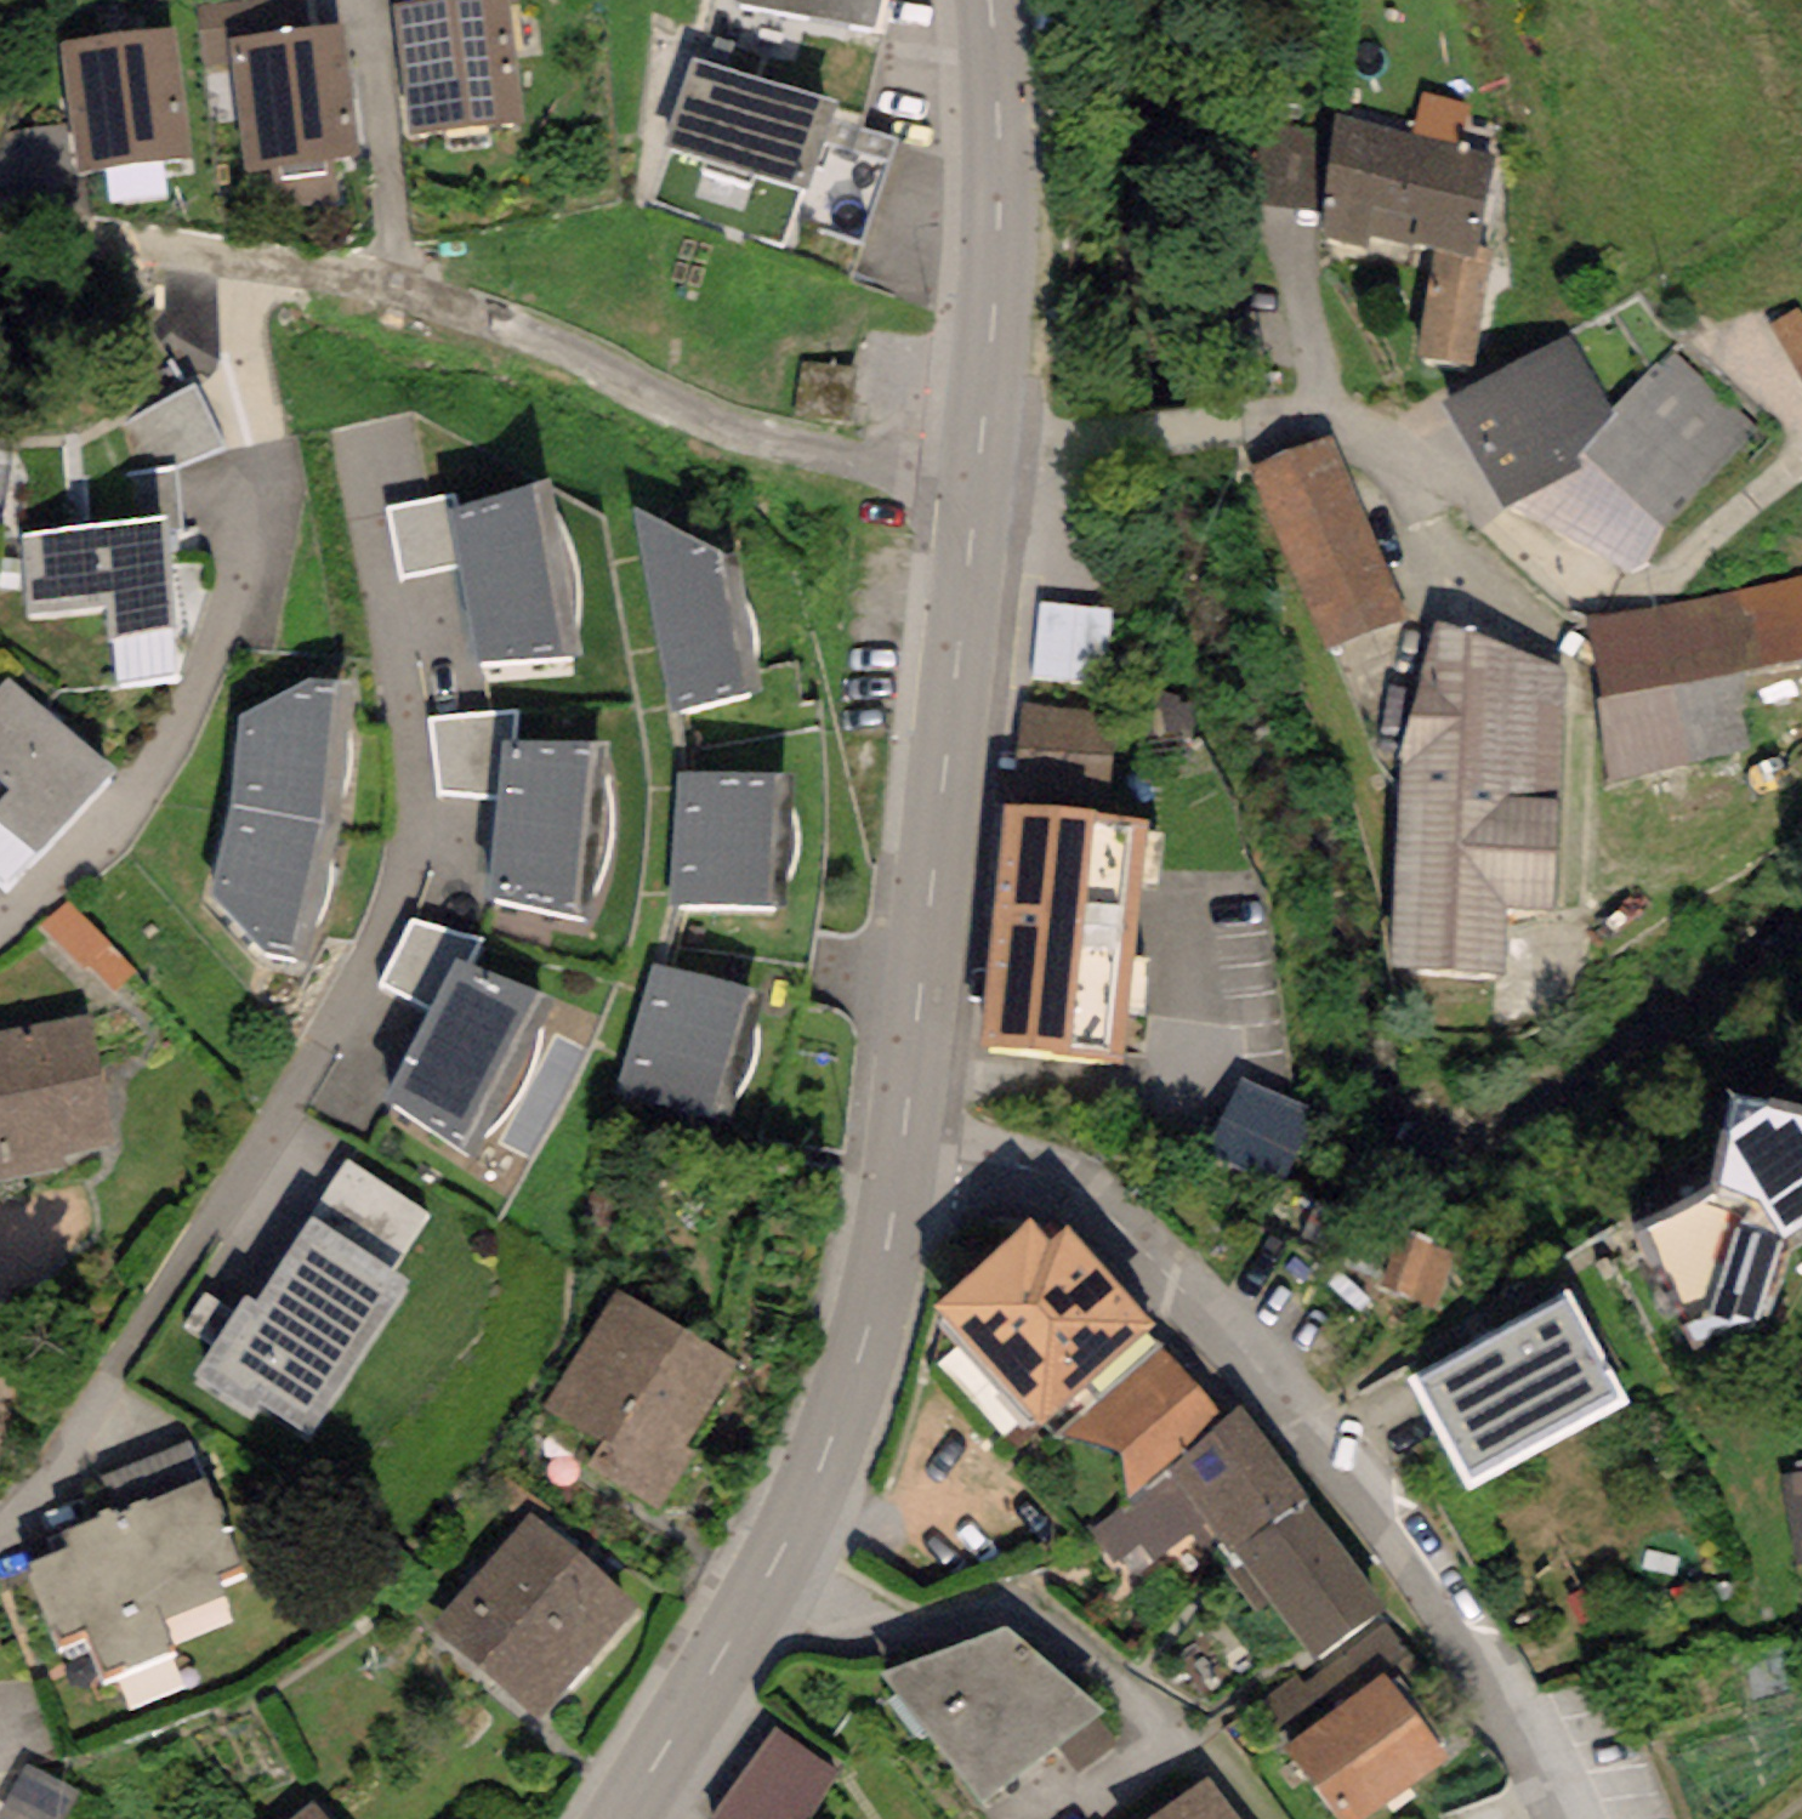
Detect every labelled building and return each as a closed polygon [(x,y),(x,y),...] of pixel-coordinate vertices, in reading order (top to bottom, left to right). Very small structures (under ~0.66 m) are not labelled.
[(525,118),(511,0),(436,0),(394,5),(409,132),(525,118)] [(734,2),(874,29),(880,0),(734,0),(734,2)] [(246,173),(274,168),(276,186),(332,179),(330,161),(362,155),(346,20),(231,38),(246,173)] [(61,38),(75,174),(194,161),(180,26),(61,38)] [(837,102),(693,56),(688,70),(663,148),(801,193),(792,221),(864,244),(897,143),(831,122),(837,102)] [(1412,137),(1336,118),(1334,135),(1326,211),(1323,240),(1368,247),(1370,232),(1437,249),(1474,258),(1477,247),(1495,161),(1461,154),(1470,107),(1421,95),(1412,137)] [(1326,211),(1334,135),(1262,127),(1254,203),(1326,211)] [(1491,249),(1477,247),(1474,258),(1437,249),(1418,357),(1472,363),(1491,249)] [(1571,334),(1447,398),(1505,509),(1583,469),(1579,454),(1614,413),(1571,334)] [(1670,355),(1614,413),(1579,454),(1583,469),(1505,509),(1631,569),(1647,562),(1660,530),(1753,437),(1670,355)] [(1334,435),(1254,468),(1328,649),(1408,617),(1334,435)] [(90,527),(168,520),(169,531),(181,530),(175,469),(87,480),(90,527)] [(460,509),(452,512),(460,563),(476,663),(583,656),(551,481),(460,509)] [(455,493),(388,509),(400,577),(460,563),(452,512),(460,509),(455,493)] [(636,508),(674,712),(766,690),(743,565),(725,566),(723,555),(636,508)] [(90,527),(19,533),(19,544),(26,615),(105,608),(108,644),(115,643),(119,685),(181,680),(169,531),(168,520),(90,527)] [(1614,781),(1757,752),(1744,690),(1801,679),(1801,579),(1583,622),(1614,781)] [(1116,608),(1039,600),(1031,677),(1108,686),(1116,608)] [(1567,670),(1438,620),(1400,750),(1393,969),(1505,981),(1510,907),(1555,906),(1567,670)] [(0,691),(0,779),(11,789),(0,800),(0,883),(4,887),(112,769),(13,678),(0,691)] [(353,680),(337,680),(310,679),(239,716),(230,808),(321,822),(342,824),(353,680)] [(1115,715),(1022,707),(1021,713),(1013,806),(1106,814),(1115,715)] [(518,712),(429,719),(440,796),(496,796),(500,742),(515,742),(518,712)] [(515,742),(500,742),(496,796),(487,900),(590,921),(606,745),(515,742)] [(789,775),(675,773),(673,906),(786,908),(789,775)] [(1013,806),(1005,805),(981,1048),(1126,1063),(1150,819),(1106,814),(1013,806)] [(342,824),(321,822),(230,808),(211,895),(264,951),(296,958),(307,962),(342,824)] [(483,940),(412,920),(378,984),(431,1008),(457,961),(468,966),(483,940)] [(468,966),(457,961),(431,1008),(384,1092),(476,1152),(554,1005),(468,966)] [(761,992),(652,965),(616,1084),(728,1119),(761,992)] [(67,1168),(65,1155),(114,1145),(88,1013),(0,1031),(0,1181),(67,1168)] [(1226,1152),(1300,1184),(1326,1122),(1253,1091),(1226,1152)] [(1735,1097),(1716,1191),(1638,1230),(1693,1341),(1772,1315),(1794,1250),(1801,1245),(1801,1113),(1735,1097)] [(312,1219),(393,1274),(432,1217),(351,1162),(312,1219)] [(393,1274),(312,1219),(257,1302),(246,1295),(191,1378),(253,1419),(262,1406),(307,1435),(408,1283),(393,1274)] [(1031,1221),(934,1307),(938,1312),(1040,1426),(1155,1325),(1067,1226),(1049,1242),(1031,1221)] [(738,1363),(616,1291),(546,1407),(605,1444),(588,1470),(655,1512),(693,1451),(683,1446),(738,1363)] [(1569,1292),(1407,1378),(1467,1490),(1629,1403),(1569,1292)] [(1223,1419),(1158,1347),(1061,1437),(1120,1453),(1127,1502),(1169,1466),(1223,1419)] [(1239,1405),(1223,1419),(1169,1466),(1178,1476),(1090,1533),(1111,1567),(1143,1541),(1158,1560),(1210,1525),(1235,1550),(1304,1502),(1309,1498),(1239,1405)] [(65,1547),(25,1563),(59,1648),(85,1638),(101,1680),(173,1652),(162,1622),(229,1596),(221,1575),(245,1566),(195,1441),(101,1479),(113,1509),(59,1531),(65,1547)] [(1693,1532),(1714,1635),(1801,1617),(1801,1475),(1768,1482),(1775,1516),(1693,1532)] [(1385,1606),(1309,1498),(1304,1502),(1235,1550),(1311,1658),(1385,1606)] [(431,1627),(538,1720),(639,1607),(532,1513),(431,1627)] [(1384,1674),(1392,1684),(1415,1668),(1385,1625),(1303,1684),(1298,1677),(1263,1702),(1290,1741),(1384,1674)] [(1007,1628),(883,1672),(977,1801),(1103,1712),(1007,1628)] [(1384,1674),(1290,1741),(1337,1818),(1363,1818),(1448,1754),(1392,1684),(1384,1674)] [(774,1727),(715,1818),(812,1818),(840,1777),(774,1727)] [(26,1764),(0,1815),(0,1818),(66,1818),(80,1791),(26,1764)] [(1154,1818),(1239,1818),(1208,1778),(1154,1818)] [(313,1802),(291,1818),(327,1818),(313,1802)]
